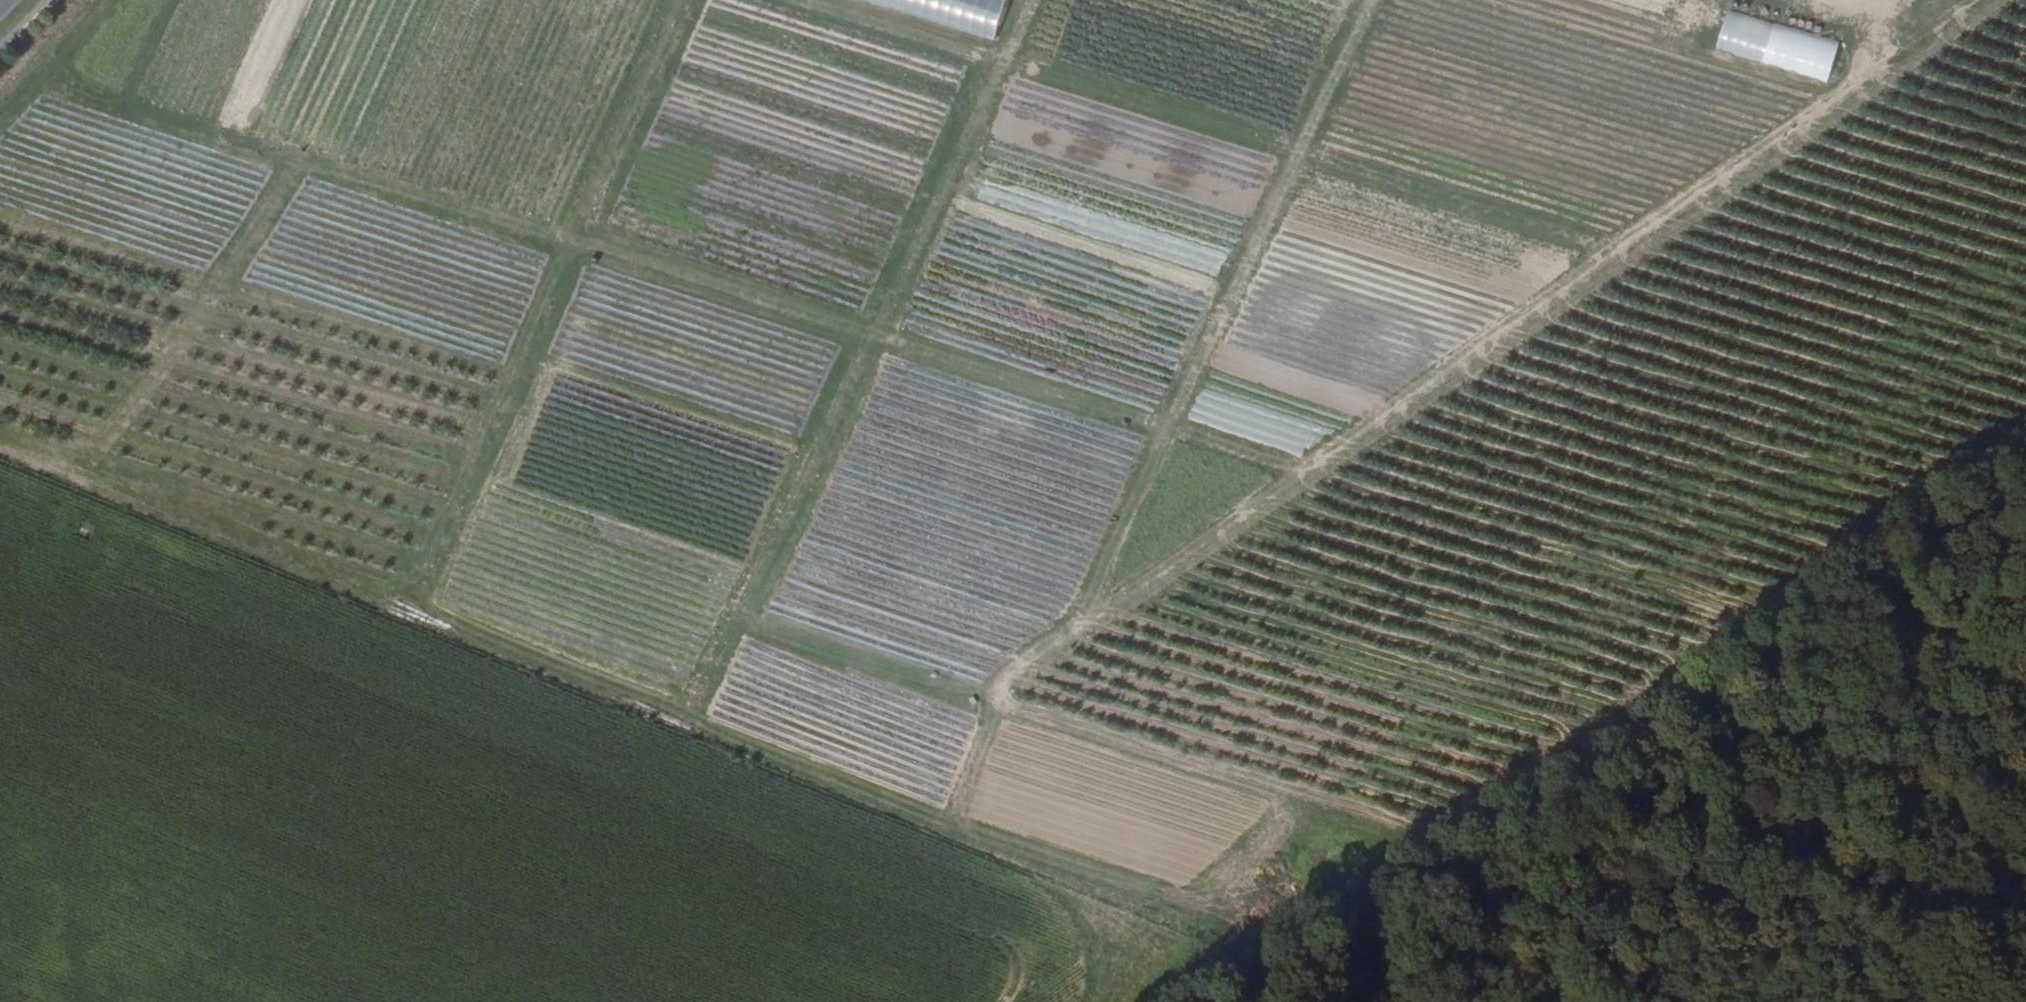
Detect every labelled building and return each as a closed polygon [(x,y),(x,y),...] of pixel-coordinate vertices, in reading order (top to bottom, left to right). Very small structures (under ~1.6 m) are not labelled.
[(995,36),(1005,0),(857,0),(995,36)] [(1715,51),(1828,81),(1838,41),(1726,11),(1715,51)]
